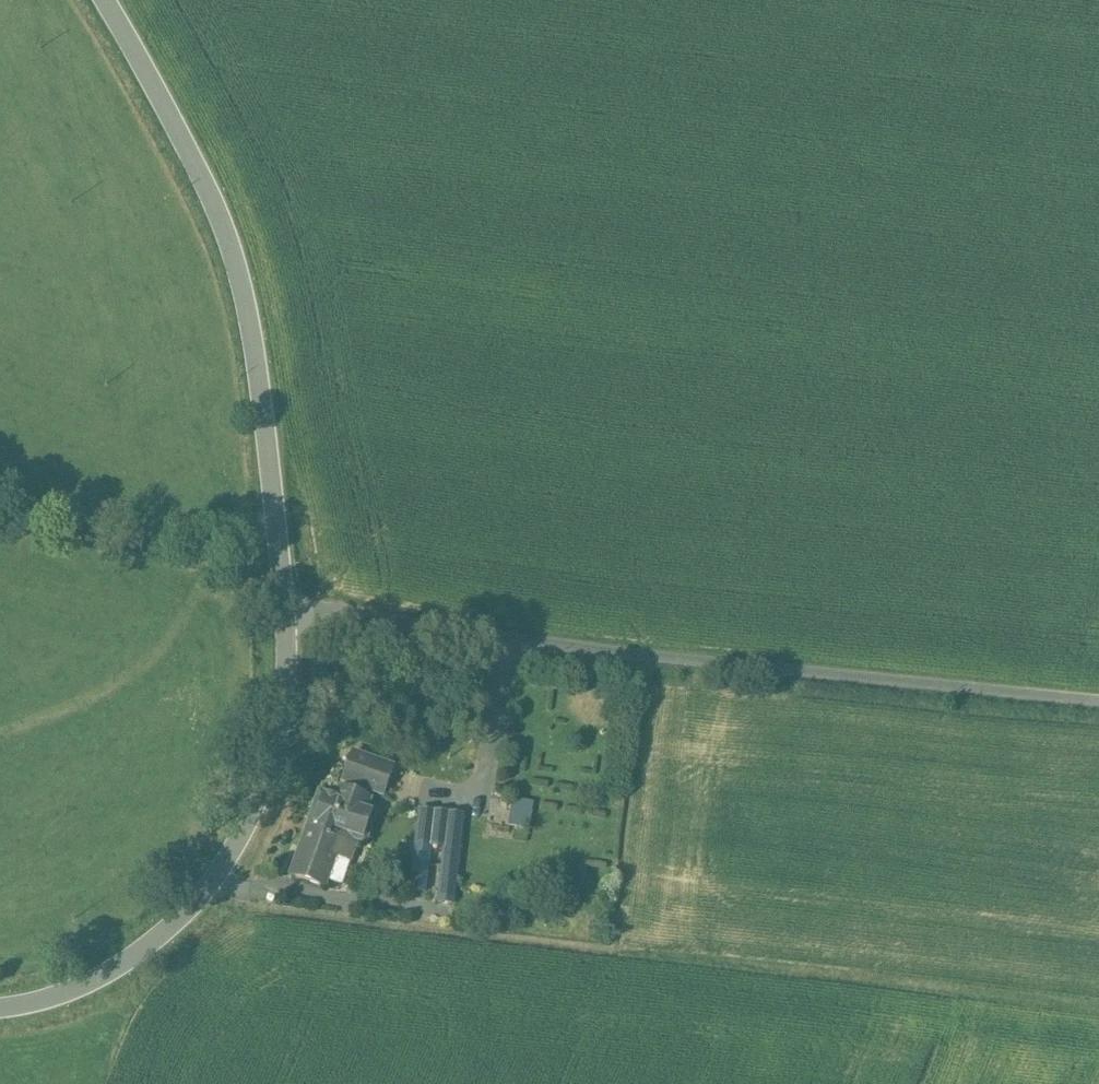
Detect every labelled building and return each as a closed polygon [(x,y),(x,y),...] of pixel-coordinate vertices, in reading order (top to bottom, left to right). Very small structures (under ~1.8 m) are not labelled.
[(392,768),(352,754),(343,781),(365,789),(383,795),(392,768)] [(348,783),(345,790),(340,788),(335,803),(322,799),(321,803),(316,807),(313,812),(312,818),(312,824),(313,824),(311,830),(355,845),(358,836),(362,838),(370,815),(364,813),(369,798),(362,796),(365,789),(348,783)] [(509,821),(530,825),(535,801),(514,797),(509,821)] [(434,812),(420,810),(411,890),(425,892),(434,812)] [(463,815),(448,813),(439,903),(453,904),(463,815)] [(311,830),(307,829),(291,876),(324,888),(326,881),(341,886),(355,845),(311,830)]
